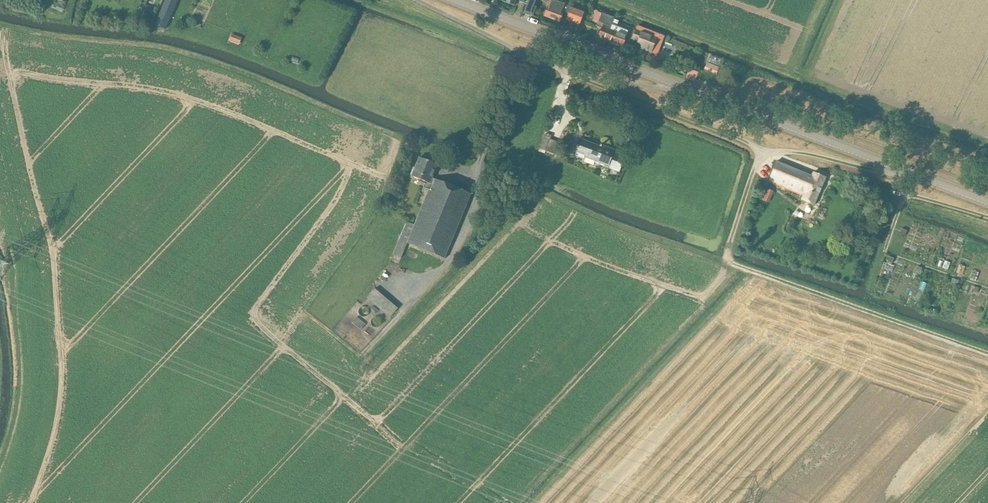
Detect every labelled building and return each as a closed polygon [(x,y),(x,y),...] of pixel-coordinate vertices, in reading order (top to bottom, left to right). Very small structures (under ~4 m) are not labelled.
[(178,0),(166,0),(155,25),(165,29),(178,0)] [(566,6),(550,1),(548,6),(544,16),(560,22),(566,6)] [(580,25),(585,13),(571,8),(566,20),(580,25)] [(610,30),(611,26),(614,18),(602,14),(599,22),(603,24),(598,37),(613,43),(617,33),(610,30)] [(659,50),(664,35),(661,34),(635,25),(634,29),(636,30),(631,41),(637,43),(636,47),(651,53),(653,48),(659,50)] [(617,33),(613,43),(623,47),(627,37),(625,36),(626,32),(611,26),(610,30),(617,33)] [(231,34),(229,41),(239,44),(241,38),(231,34)] [(714,77),(715,75),(718,68),(707,64),(704,73),(714,77)] [(718,70),(716,76),(722,78),(724,72),(718,70)] [(544,137),(540,149),(544,150),(545,151),(549,139),(548,138),(544,137)] [(558,142),(549,139),(545,151),(554,154),(558,142)] [(601,147),(580,139),(575,152),(585,156),(584,158),(608,166),(614,150),(602,146),(601,147)] [(619,172),(625,156),(616,153),(610,169),(619,172)] [(432,178),(438,165),(420,157),(415,168),(413,168),(410,175),(412,176),(412,177),(421,180),(420,182),(425,184),(424,188),(429,190),(414,225),(407,222),(404,231),(403,231),(392,255),(401,258),(407,243),(444,259),(471,194),(432,178)] [(812,176),(777,161),(768,182),(803,196),(801,200),(814,206),(825,178),(813,173),(812,176)] [(769,203),(774,192),(765,188),(761,200),(769,203)] [(914,221),(906,218),(903,227),(911,230),(914,221)] [(390,318),(398,309),(375,289),(367,298),(390,318)] [(361,330),(365,325),(356,318),(352,323),(361,330)]
